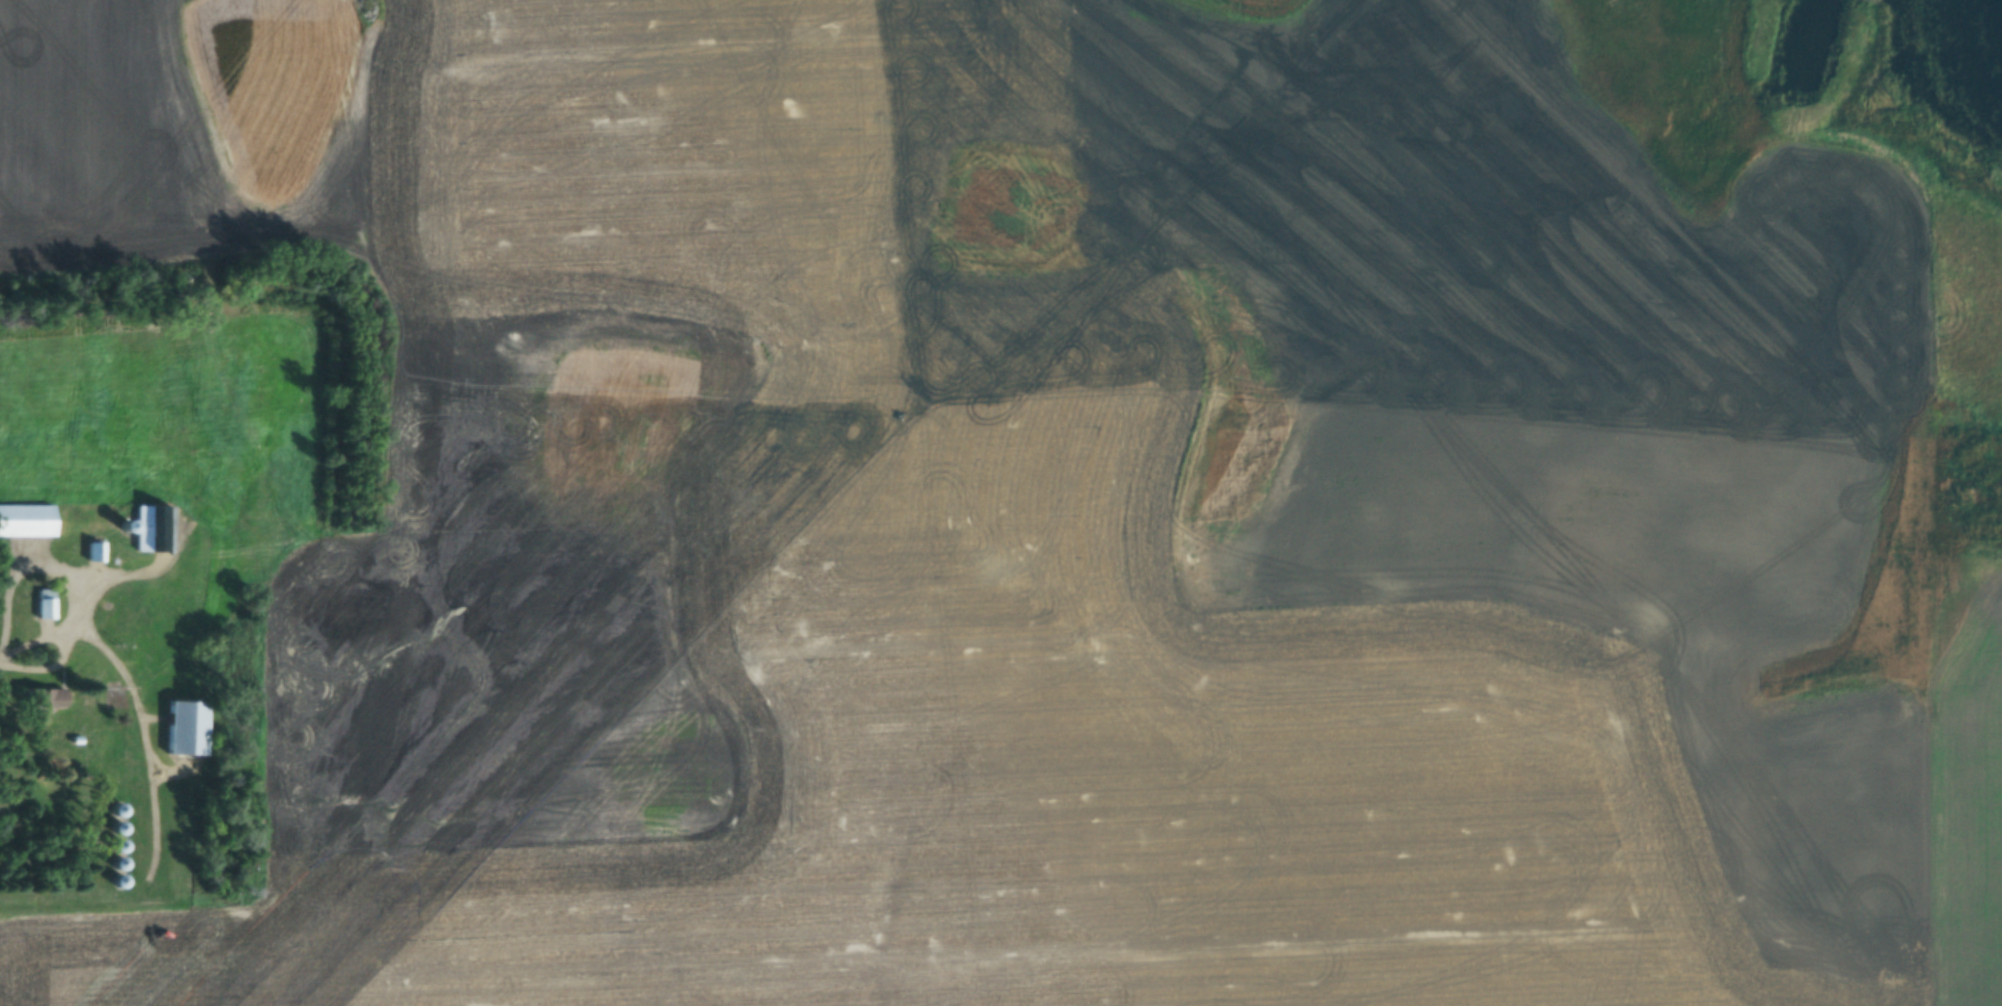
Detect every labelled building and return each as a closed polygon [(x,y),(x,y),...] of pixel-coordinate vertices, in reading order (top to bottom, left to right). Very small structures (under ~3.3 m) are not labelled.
[(52,505),(0,505),(0,535),(52,535),(52,505)] [(148,505),(149,551),(169,551),(169,505),(148,505)] [(101,561),(101,542),(86,542),(86,561),(101,561)] [(54,619),(54,597),(35,597),(35,619),(54,619)] [(183,623),(183,609),(173,609),(173,623),(183,623)] [(19,707),(60,707),(60,689),(19,689),(19,707)] [(165,755),(204,755),(204,702),(165,701),(165,755)] [(124,814),(121,802),(106,806),(109,818),(124,814)] [(107,825),(112,836),(124,830),(118,819),(107,825)]
